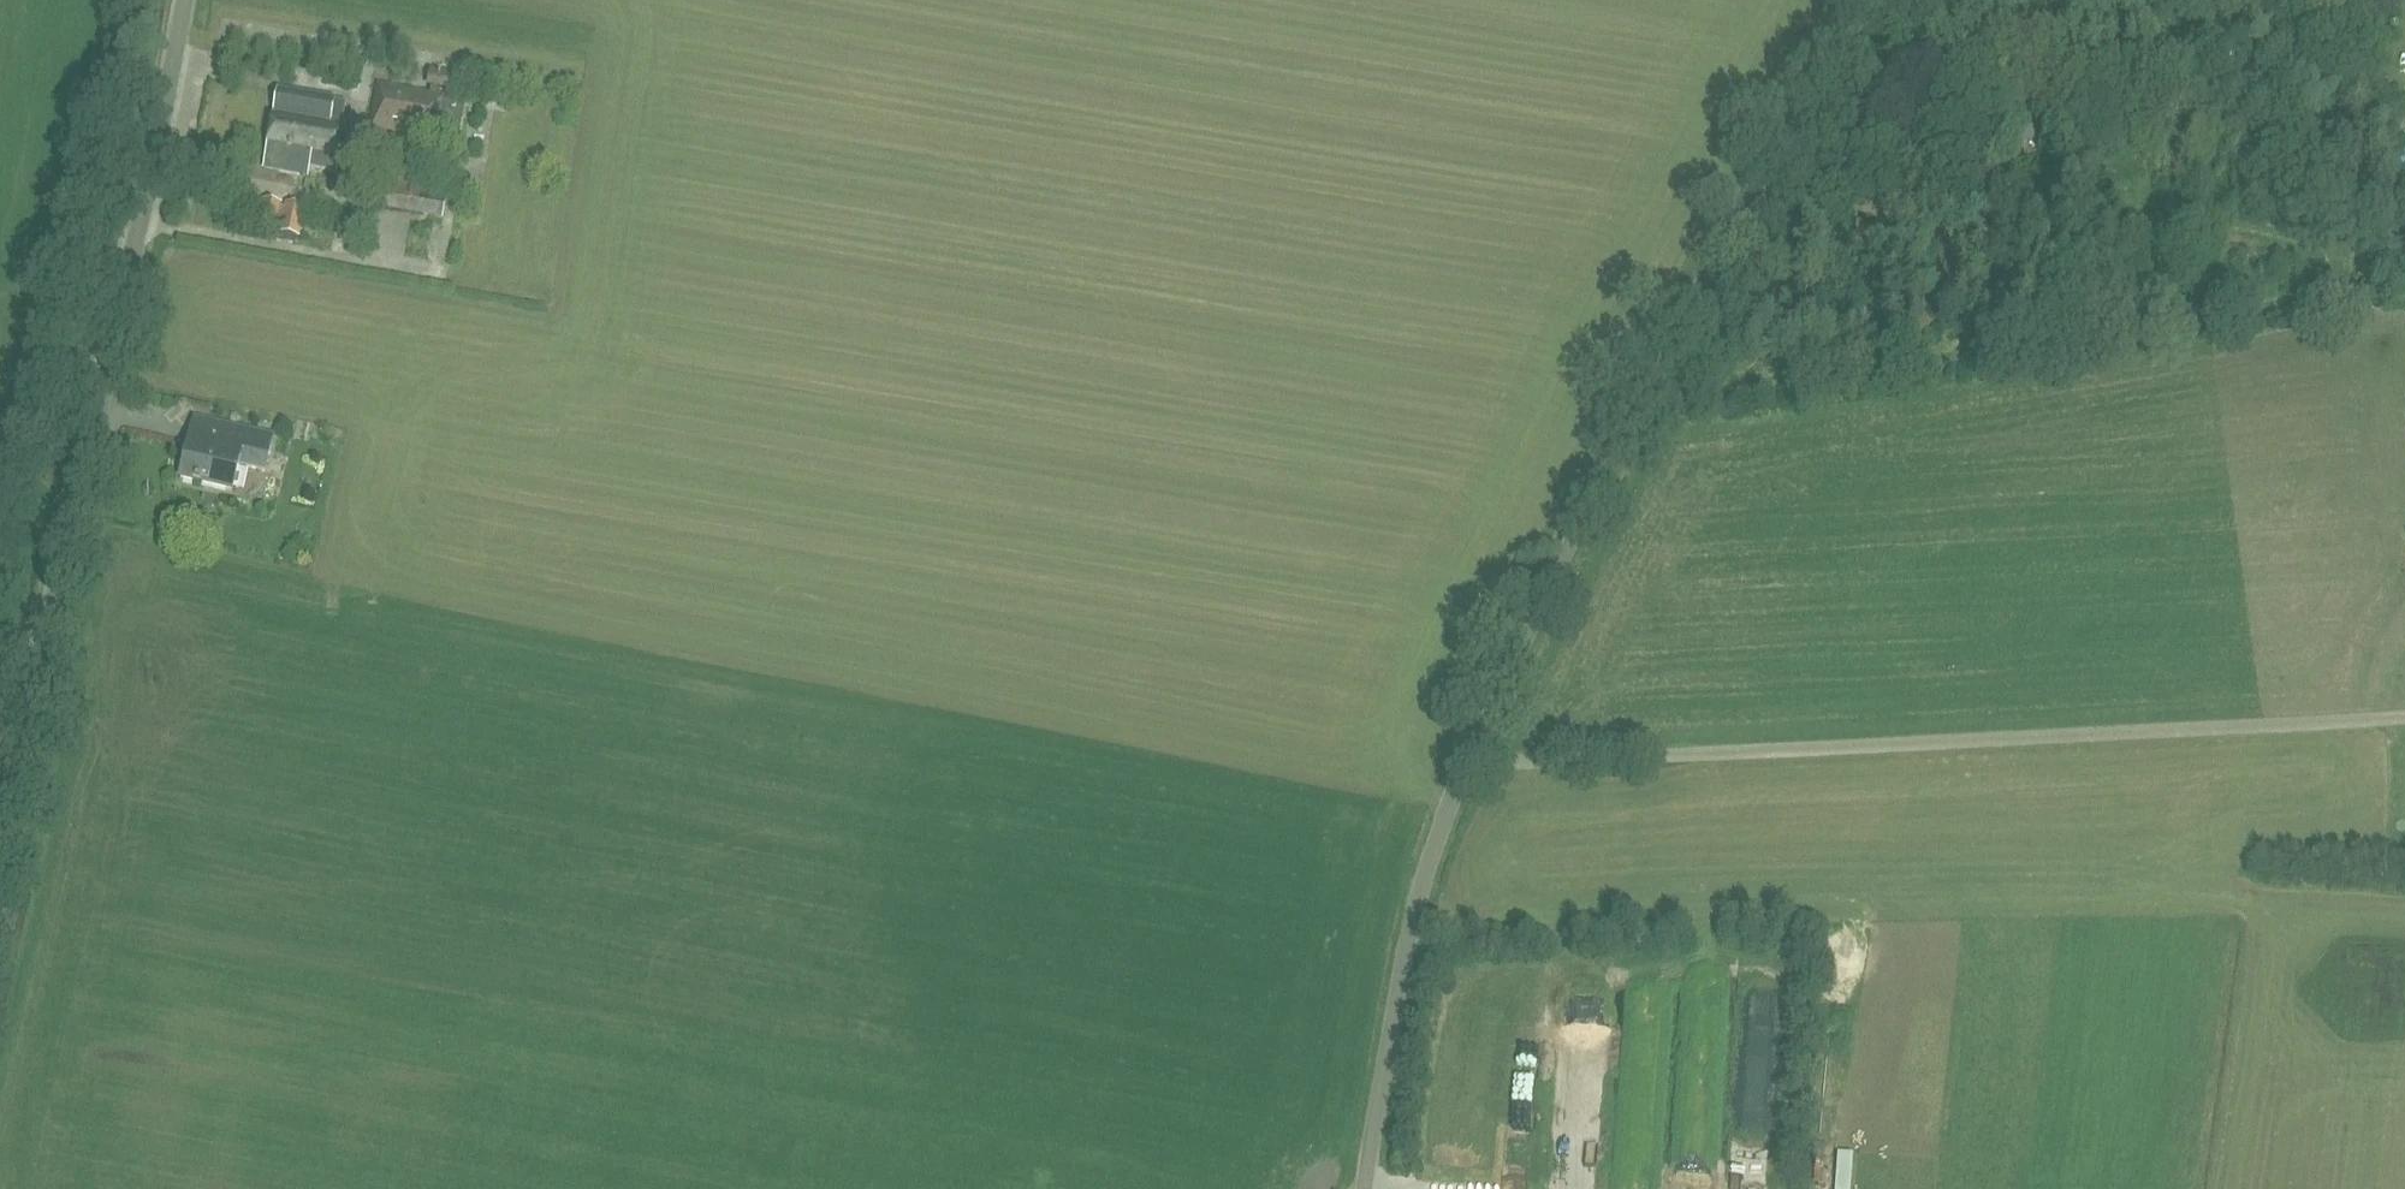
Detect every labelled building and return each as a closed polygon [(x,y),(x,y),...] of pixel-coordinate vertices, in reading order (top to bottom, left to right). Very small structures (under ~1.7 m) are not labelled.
[(430,89),(429,95),(375,87),(367,138),(406,144),(406,141),(435,145),(436,136),(459,139),(464,104),(442,101),(443,97),(438,97),(439,90),(449,92),(452,72),(430,69),(427,89),(430,89)] [(277,90),(263,166),(307,174),(309,164),(335,169),(345,120),(343,119),(345,106),(333,103),(334,101),(277,90)] [(443,198),(437,198),(419,194),(413,193),(414,180),(388,176),(381,175),(375,207),(381,208),(416,213),(433,216),(440,217),(443,198)] [(278,222),(280,206),(281,204),(264,200),(261,220),(260,224),(277,227),(278,222)] [(284,207),(280,206),(278,222),(281,223),(279,232),(298,235),(302,208),(284,204),(284,207)] [(193,419),(188,442),(179,479),(231,491),(238,463),(264,469),(271,437),(224,426),(193,419)] [(1532,1144),(1533,1129),(1512,1129),(1512,1144),(1532,1144)]
